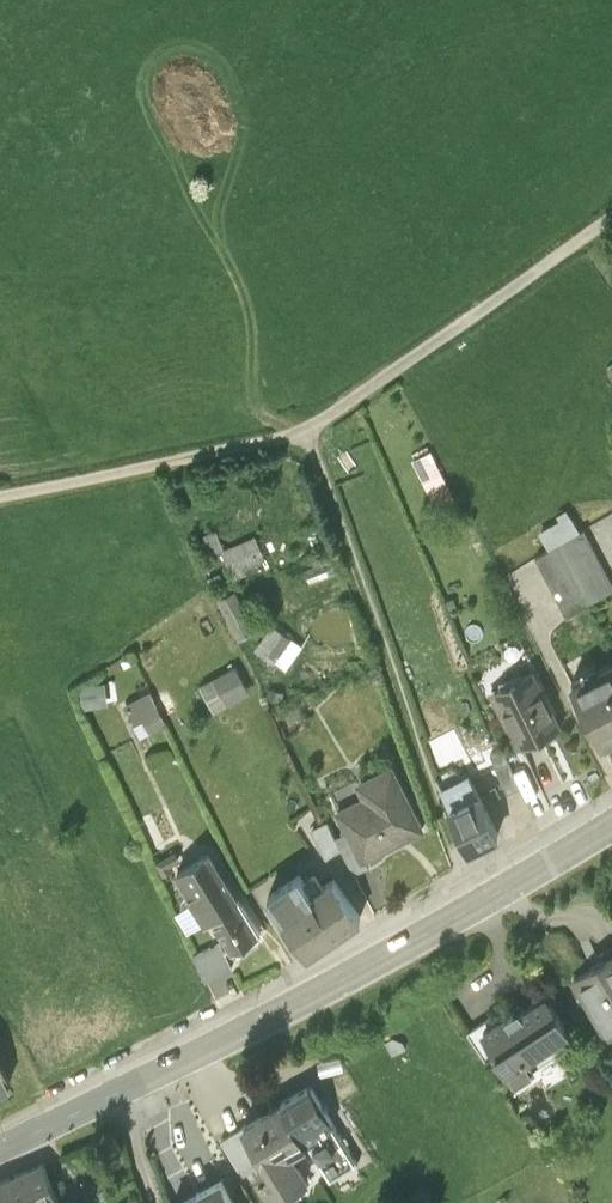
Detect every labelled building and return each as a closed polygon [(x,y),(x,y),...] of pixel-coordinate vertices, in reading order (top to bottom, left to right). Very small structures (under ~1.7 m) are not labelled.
[(437,503),(458,492),(433,448),(413,459),(437,503)] [(541,536),(551,555),(583,536),(572,519),(541,536)] [(539,563),(568,615),(611,590),(611,587),(586,534),(583,536),(551,555),(539,563)] [(269,573),(255,540),(224,553),(235,580),(244,576),(247,582),(269,573)] [(257,634),(236,594),(219,603),(240,643),(257,634)] [(302,649),(283,635),(265,659),(285,673),(302,649)] [(611,741),(611,665),(572,686),(602,746),(611,741)] [(249,693),(235,668),(201,687),(215,712),(249,693)] [(558,726),(531,674),(493,694),(519,746),(558,726)] [(167,727),(150,693),(126,705),(136,724),(143,720),(151,736),(167,727)] [(521,790),(506,752),(492,757),(507,795),(521,790)] [(423,832),(391,769),(367,781),(374,794),(339,812),(350,834),(363,861),(423,832)] [(479,798),(469,780),(442,794),(470,851),(498,836),(479,798)] [(337,841),(327,823),(314,830),(329,858),(342,851),(337,841)] [(363,861),(350,834),(337,841),(342,851),(354,873),(367,867),(363,861)] [(180,861),(176,853),(157,864),(165,877),(172,873),(169,867),(180,861)] [(258,934),(210,856),(179,875),(195,902),(208,922),(214,918),(233,949),(258,934)] [(303,888),(297,879),(273,895),(311,953),(359,922),(333,882),(318,892),(312,883),(303,888)] [(208,922),(195,902),(178,912),(191,932),(208,922)] [(218,947),(196,957),(216,999),(237,989),(218,947)] [(575,981),(611,1040),(611,1039),(611,958),(575,981)] [(570,1039),(548,1004),(521,1020),(517,1014),(495,1027),(482,1036),(496,1057),(515,1087),(538,1073),(533,1064),(572,1040),(570,1039)] [(482,1036),(495,1027),(491,1020),(468,1033),(486,1063),(496,1057),(482,1036)] [(0,1063),(0,1087),(9,1082),(0,1063)] [(282,1103),(305,1141),(318,1133),(322,1139),(312,1145),(331,1176),(357,1160),(310,1085),(282,1103)] [(307,1144),(305,1141),(282,1103),(244,1126),(246,1129),(263,1157),(269,1167),(258,1174),(274,1200),(306,1180),(291,1154),(307,1144)] [(263,1157),(246,1129),(224,1142),(241,1171),(263,1157)] [(44,1166),(0,1186),(0,1202),(58,1202),(59,1202),(44,1166)] [(197,1194),(201,1202),(233,1202),(220,1181),(197,1194)] [(197,1194),(181,1202),(201,1202),(197,1194)]
